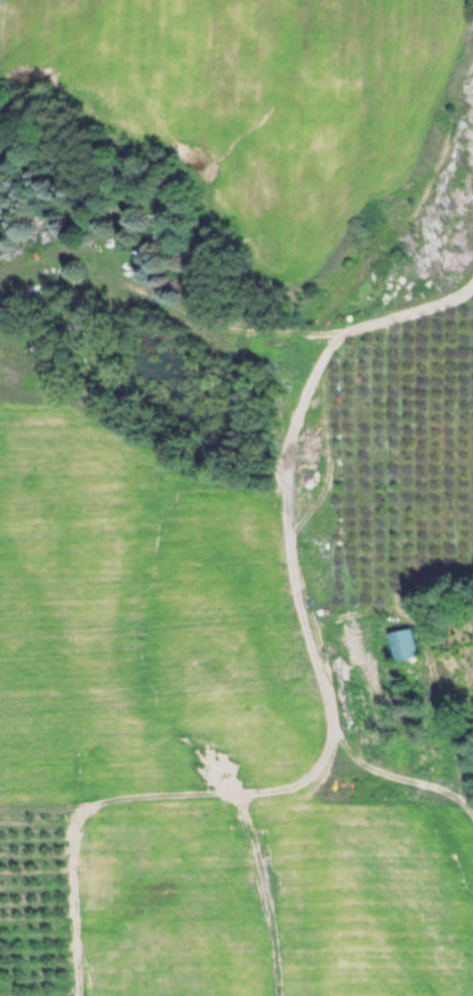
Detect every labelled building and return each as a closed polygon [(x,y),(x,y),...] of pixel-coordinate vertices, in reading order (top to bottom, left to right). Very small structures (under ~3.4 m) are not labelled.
[(416,656),(410,628),(387,632),(393,661),(416,656)]
